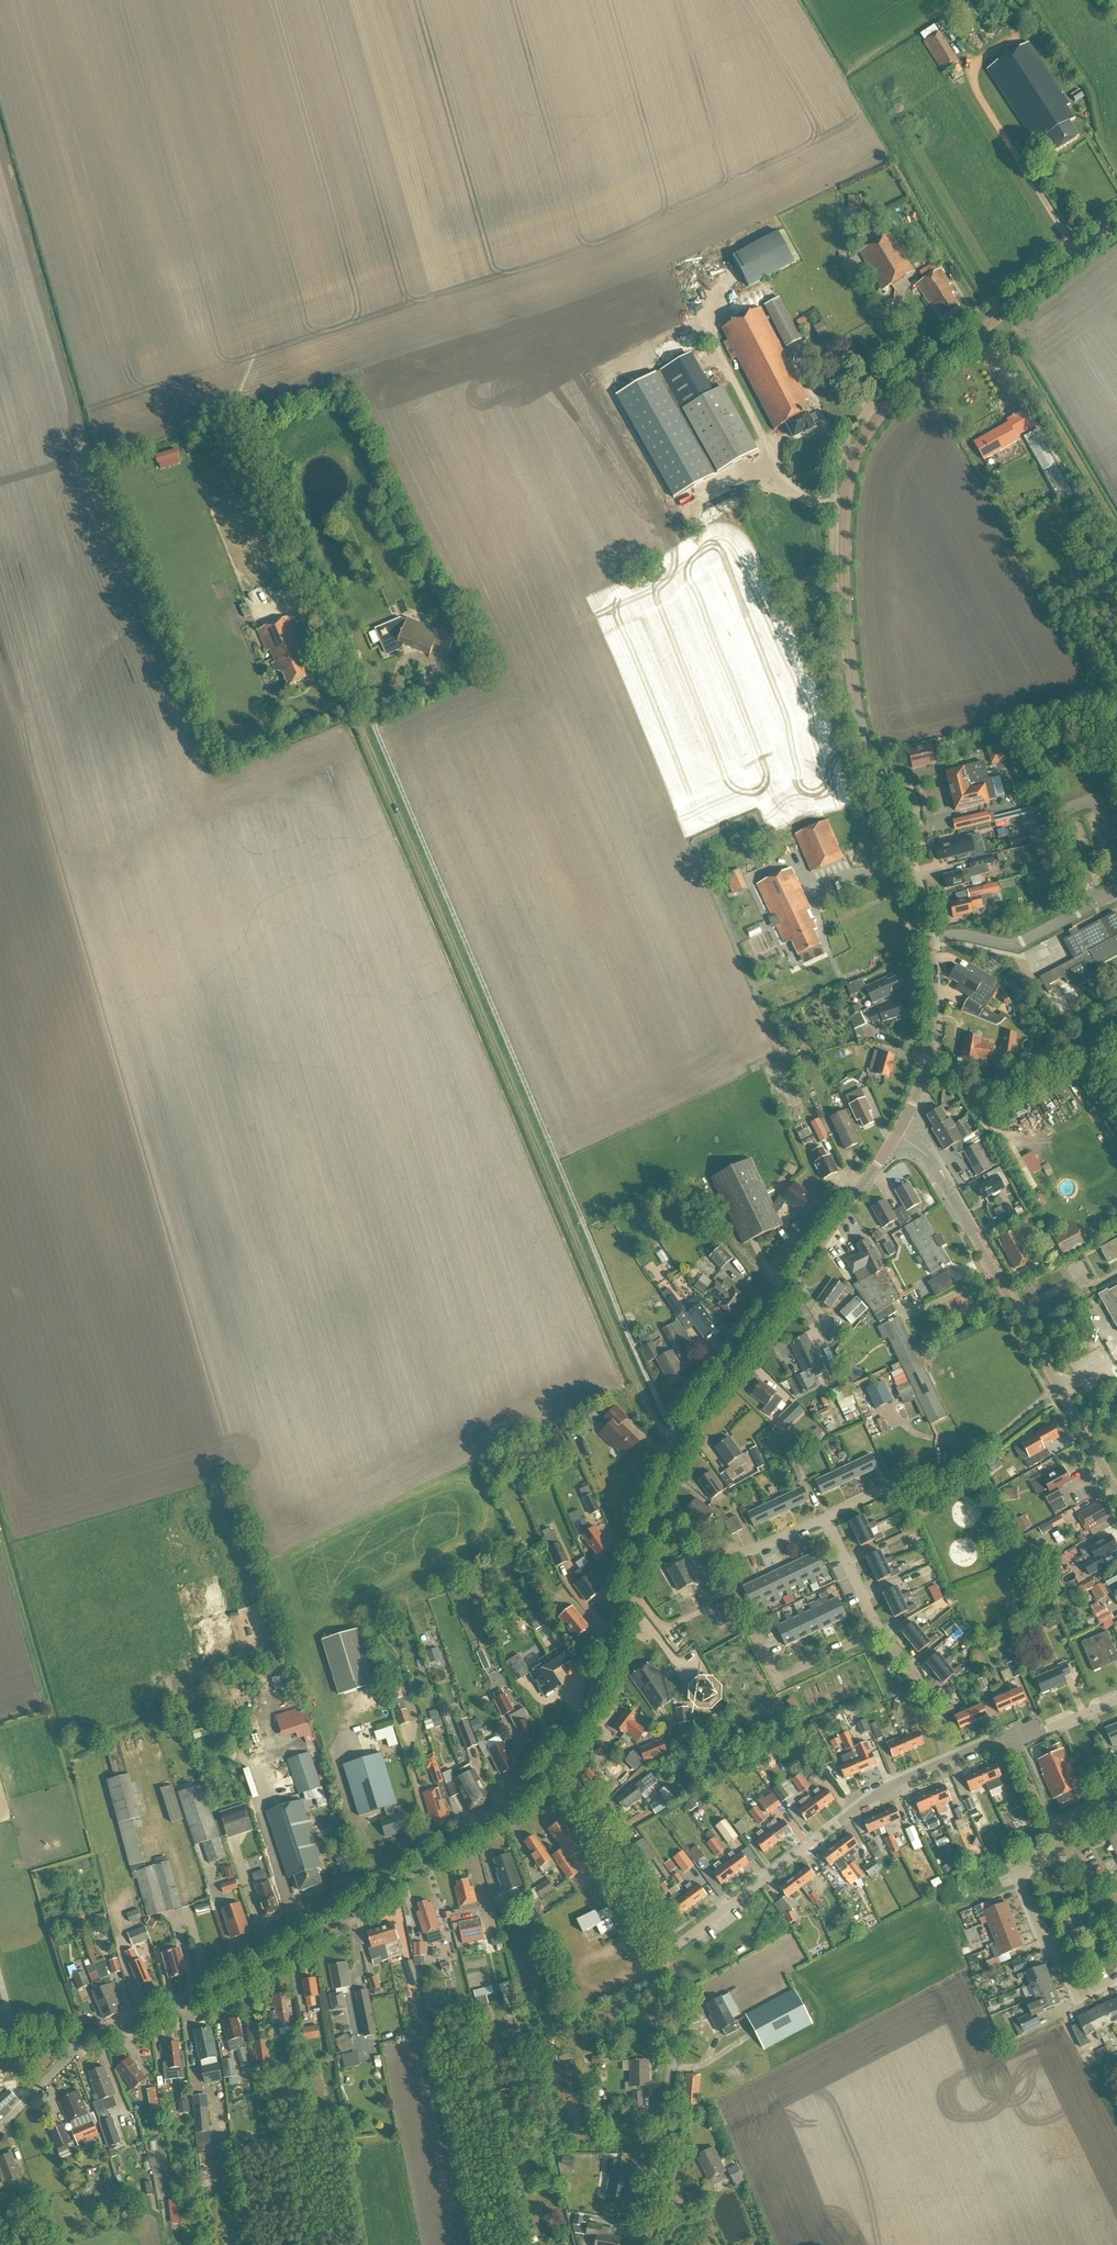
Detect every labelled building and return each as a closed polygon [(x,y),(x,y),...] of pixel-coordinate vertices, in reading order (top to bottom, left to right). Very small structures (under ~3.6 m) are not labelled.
[(937,25),(922,33),(925,40),(940,31),(937,25)] [(942,31),(925,42),(946,73),(962,62),(942,31)] [(1055,154),(1078,139),(1069,124),(1074,121),(1066,108),(1069,106),(1029,44),(987,71),(1030,138),(1033,136),(1042,141),(1045,139),(1055,154)] [(1079,91),(1071,96),(1074,102),(1083,96),(1079,91)] [(864,195),(851,195),(850,209),(864,209),(864,195)] [(748,287),(794,264),(778,233),(732,257),(748,287)] [(883,292),(914,272),(892,234),(860,253),(883,292)] [(950,286),(940,270),(917,285),(932,309),(935,306),(943,318),(959,308),(952,296),(954,294),(949,287),(950,286)] [(764,306),(785,349),(800,340),(779,299),(764,306)] [(813,427),(821,423),(817,414),(812,416),(805,404),(808,402),(760,310),(722,330),(728,342),(723,344),(732,361),(737,359),(774,431),(786,425),(794,439),(804,434),(804,435),(815,430),(813,427)] [(816,326),(821,335),(830,330),(824,321),(816,326)] [(682,410),(713,393),(692,354),(660,373),(682,410)] [(714,476),(712,471),(658,374),(616,396),(674,498),(714,476)] [(717,475),(758,452),(723,389),(711,395),(682,411),(717,475)] [(1000,448),(1035,428),(1025,410),(990,430),(991,433),(974,443),(984,461),(1002,451),(1000,448)] [(1056,465),(1039,437),(1036,438),(1033,432),(1024,438),(1044,472),(1056,465)] [(1046,472),(1061,502),(1074,496),(1059,466),(1046,472)] [(240,607),(245,618),(253,615),(248,603),(240,607)] [(304,665),(308,663),(304,655),(306,655),(290,617),(258,631),(267,653),(270,651),(276,664),(272,665),(275,672),(283,675),(289,688),(310,678),(304,665)] [(401,621),(376,631),(387,655),(401,649),(403,645),(430,656),(433,650),(448,655),(457,633),(441,627),(439,633),(407,620),(406,623),(401,621)] [(935,761),(943,759),(940,746),(931,748),(931,747),(908,752),(913,770),(935,764),(935,761)] [(992,765),(1007,761),(1004,751),(989,755),(992,765)] [(988,802),(996,800),(991,780),(988,780),(984,763),(962,769),(962,770),(946,774),(956,812),(988,804),(988,802)] [(1037,807),(993,818),(995,824),(1038,814),(1037,807)] [(971,828),(991,823),(989,811),(968,816),(971,828)] [(844,859),(828,821),(794,835),(811,873),(844,859)] [(1028,834),(1008,839),(1010,850),(1017,848),(1030,845),(1028,834)] [(988,844),(973,848),(970,837),(952,841),(953,844),(936,849),(939,862),(957,857),(958,861),(990,853),(988,844)] [(1038,857),(1051,853),(1049,843),(1035,847),(1038,857)] [(990,874),(987,865),(994,864),(992,855),(971,860),(973,869),(943,877),(947,890),(969,883),(968,880),(990,874)] [(1057,869),(1054,858),(1045,860),(1048,871),(1057,869)] [(798,956),(820,946),(814,932),(817,930),(814,923),(816,922),(791,869),(757,885),(785,945),(791,942),(798,956)] [(1001,893),(998,884),(983,887),(983,886),(975,888),(976,889),(967,891),(970,900),(950,905),(953,919),(973,914),(972,909),(993,904),(991,895),(1001,893)] [(1079,933),(1071,937),(1063,941),(1074,960),(1040,978),(1048,994),(1052,992),(1049,986),(1064,978),(1067,984),(1074,980),(1078,988),(1094,979),(1088,969),(1096,965),(1097,968),(1116,958),(1116,917),(1115,914),(1079,933)] [(985,1003),(994,989),(965,971),(965,972),(957,967),(950,979),(959,985),(955,990),(970,1000),(969,1001),(979,1007),(983,1002),(985,1003)] [(889,993),(900,989),(895,979),(887,983),(886,980),(866,989),(862,980),(846,986),(851,997),(860,993),(863,1000),(869,997),(873,1004),(890,997),(889,993)] [(1011,1004),(1005,996),(1002,999),(1007,1006),(1011,1004)] [(882,1023),(903,1016),(899,1004),(878,1010),(878,1011),(868,1016),(872,1025),(881,1021),(882,1023)] [(858,1006),(847,1011),(851,1019),(855,1031),(866,1025),(861,1013),(858,1006)] [(998,1017),(994,1025),(996,1026),(1000,1024),(1005,1019),(1006,1017),(1002,1014),(998,1017)] [(781,1034),(795,1028),(790,1016),(775,1022),(781,1034)] [(1014,1056),(1017,1035),(1004,1033),(1001,1054),(1014,1056)] [(965,1036),(961,1059),(978,1062),(978,1061),(991,1063),(993,1047),(987,1046),(987,1043),(981,1042),(981,1038),(965,1036)] [(893,1063),(895,1057),(883,1054),(875,1052),(873,1060),(878,1062),(877,1065),(872,1064),(870,1070),(877,1072),(876,1075),(888,1079),(890,1073),(892,1073),(894,1064),(893,1063)] [(865,1099),(850,1106),(857,1121),(860,1120),(864,1128),(873,1124),(868,1114),(871,1112),(865,1099)] [(945,1151),(962,1141),(972,1135),(963,1121),(954,1126),(949,1118),(947,1119),(941,1108),(927,1117),(934,1129),(932,1130),(945,1151)] [(845,1151),(860,1143),(845,1112),(830,1119),(845,1151)] [(829,1140),(819,1120),(811,1124),(821,1144),(829,1140)] [(974,1147),(964,1152),(978,1177),(990,1170),(999,1165),(984,1141),(980,1133),(970,1139),(974,1147)] [(823,1180),(838,1173),(830,1156),(827,1158),(822,1148),(812,1153),(817,1163),(815,1164),(823,1180)] [(750,1160),(711,1179),(743,1245),(782,1226),(777,1215),(786,1203),(805,1217),(817,1202),(808,1195),(809,1194),(795,1183),(789,1192),(786,1189),(773,1206),(750,1160)] [(979,1189),(978,1191),(980,1194),(982,1194),(985,1200),(1009,1186),(1000,1169),(984,1178),(986,1183),(978,1187),(979,1189)] [(1026,1177),(1032,1190),(1043,1185),(1037,1172),(1026,1177)] [(909,1184),(895,1192),(904,1206),(898,1210),(907,1225),(913,1221),(907,1212),(921,1204),(909,1184)] [(885,1201),(872,1209),(883,1229),(896,1221),(901,1228),(907,1225),(898,1210),(892,1213),(885,1201)] [(1016,1217),(1010,1207),(1003,1211),(1005,1215),(998,1219),(1002,1225),(1016,1217)] [(1018,1224),(1030,1217),(1027,1212),(1015,1218),(1018,1224)] [(923,1218),(904,1229),(931,1275),(942,1268),(942,1269),(944,1268),(944,1267),(950,1264),(941,1248),(945,1246),(940,1237),(936,1239),(923,1218)] [(1066,1260),(1084,1250),(1081,1244),(1083,1243),(1073,1225),(1064,1230),(1065,1230),(1053,1237),(1062,1254),(1063,1254),(1066,1260)] [(1014,1231),(1001,1239),(1005,1247),(1003,1248),(1015,1270),(1034,1260),(1023,1241),(1020,1242),(1014,1231)] [(1100,1250),(1107,1262),(1116,1257),(1116,1240),(1100,1250)] [(861,1254),(846,1262),(853,1275),(854,1274),(858,1284),(853,1286),(875,1316),(880,1324),(897,1313),(892,1306),(901,1299),(894,1286),(885,1270),(874,1248),(872,1249),(868,1241),(857,1246),(861,1254)] [(721,1271),(733,1260),(721,1247),(709,1258),(721,1271)] [(936,1297),(956,1286),(948,1272),(928,1283),(936,1297)] [(846,1289),(833,1280),(818,1301),(830,1310),(846,1289)] [(730,1315),(744,1297),(734,1289),(731,1293),(715,1281),(707,1292),(723,1304),(720,1307),(730,1315)] [(1108,1293),(1107,1291),(1099,1296),(1107,1311),(1116,1328),(1116,1288),(1108,1293)] [(685,1312),(674,1297),(668,1301),(678,1317),(685,1312)] [(856,1299),(840,1315),(851,1326),(867,1311),(856,1299)] [(705,1340),(719,1331),(700,1305),(687,1314),(705,1340)] [(903,1367),(919,1360),(899,1319),(892,1322),(892,1321),(889,1322),(889,1323),(879,1328),(884,1340),(889,1338),(903,1367)] [(663,1330),(667,1338),(674,1351),(682,1347),(692,1341),(679,1321),(663,1330)] [(825,1373),(806,1336),(793,1342),(795,1345),(791,1347),(804,1373),(813,1369),(818,1377),(825,1373)] [(650,1362),(659,1357),(652,1344),(643,1349),(650,1362)] [(671,1385),(686,1377),(672,1352),(657,1360),(671,1385)] [(919,1360),(903,1367),(910,1383),(897,1389),(901,1398),(914,1392),(931,1425),(946,1418),(919,1360)] [(809,1389),(802,1374),(789,1381),(796,1396),(809,1389)] [(761,1383),(752,1395),(767,1406),(763,1412),(770,1417),(783,1401),(775,1395),(776,1394),(761,1383)] [(839,1389),(833,1392),(844,1417),(856,1412),(854,1406),(856,1405),(846,1384),(842,1386),(839,1389)] [(791,1400),(775,1416),(785,1426),(801,1410),(791,1400)] [(625,1457),(639,1443),(621,1425),(628,1419),(616,1407),(605,1418),(611,1424),(599,1436),(613,1449),(615,1447),(625,1457)] [(873,1431),(877,1429),(882,1441),(895,1435),(884,1410),(867,1417),(873,1431)] [(1037,1436),(1022,1445),(1029,1458),(1025,1461),(1029,1468),(1041,1462),(1037,1455),(1043,1451),(1043,1447),(1059,1438),(1052,1426),(1043,1431),(1042,1430),(1037,1433),(1038,1434),(1036,1435),(1037,1436)] [(820,1427),(814,1432),(821,1440),(826,1435),(820,1427)] [(725,1472),(720,1476),(729,1490),(735,1486),(732,1482),(737,1478),(745,1473),(741,1468),(747,1464),(741,1456),(742,1456),(729,1438),(715,1448),(728,1466),(730,1468),(725,1472)] [(765,1466),(756,1447),(750,1451),(759,1469),(765,1466)] [(871,1456),(853,1464),(859,1478),(878,1469),(871,1456)] [(1002,1466),(996,1458),(986,1466),(992,1473),(1002,1466)] [(853,1464),(834,1473),(840,1486),(859,1478),(853,1464)] [(1063,1468),(1042,1479),(1048,1491),(1043,1494),(1049,1505),(1061,1498),(1057,1490),(1071,1483),(1063,1468)] [(724,1491),(711,1472),(698,1482),(712,1500),(724,1491)] [(834,1473),(815,1482),(822,1495),(840,1486),(834,1473)] [(592,1495),(595,1494),(591,1486),(579,1491),(583,1499),(591,1516),(600,1512),(592,1495)] [(804,1488),(785,1497),(791,1510),(810,1501),(804,1488)] [(1018,1501),(1017,1489),(1004,1490),(1005,1502),(1018,1501)] [(785,1497),(766,1506),(772,1519),(791,1510),(785,1497)] [(697,1499),(686,1511),(704,1526),(714,1514),(697,1499)] [(737,1533),(729,1520),(712,1504),(709,1508),(724,1523),(723,1523),(731,1536),(737,1533)] [(1097,1504),(1076,1516),(1085,1533),(1110,1520),(1102,1506),(1100,1508),(1097,1504)] [(766,1506),(748,1515),(754,1528),(772,1519),(766,1506)] [(729,1520),(737,1533),(743,1530),(735,1516),(729,1520)] [(863,1516),(849,1523),(855,1535),(869,1529),(870,1530),(878,1526),(876,1522),(868,1526),(863,1516)] [(1061,1517),(1043,1527),(1046,1532),(1064,1523),(1061,1517)] [(1016,1524),(1023,1535),(1029,1531),(1022,1520),(1016,1524)] [(591,1531),(584,1521),(573,1526),(579,1538),(582,1536),(585,1540),(591,1549),(592,1548),(597,1555),(608,1548),(603,1541),(604,1540),(595,1527),(591,1531)] [(914,1549),(927,1543),(920,1528),(907,1535),(914,1549)] [(869,1529),(855,1535),(861,1547),(875,1541),(875,1542),(884,1538),(881,1534),(873,1538),(870,1530),(869,1529)] [(560,1543),(554,1531),(544,1536),(550,1548),(560,1543)] [(1088,1547),(1091,1553),(1083,1557),(1086,1562),(1082,1564),(1089,1576),(1105,1568),(1100,1560),(1116,1551),(1116,1547),(1111,1536),(1097,1543),(1096,1542),(1088,1547)] [(560,1543),(550,1548),(548,1548),(557,1567),(569,1561),(560,1543)] [(880,1552),(866,1558),(872,1571),(886,1564),(887,1566),(895,1562),(892,1557),(884,1561),(880,1552)] [(816,1553),(804,1559),(813,1578),(815,1577),(822,1574),(824,1579),(829,1577),(827,1571),(825,1572),(816,1553)] [(586,1556),(577,1562),(581,1569),(590,1563),(586,1556)] [(925,1558),(915,1562),(918,1568),(928,1564),(925,1558)] [(804,1559),(792,1565),(801,1584),(803,1583),(810,1580),(812,1585),(817,1583),(815,1577),(813,1578),(804,1559)] [(684,1562),(668,1571),(679,1592),(696,1583),(684,1562)] [(886,1564),(872,1571),(878,1583),(891,1577),(892,1578),(900,1574),(898,1569),(890,1573),(887,1566),(886,1564)] [(792,1565),(780,1571),(789,1590),(790,1589),(797,1586),(800,1591),(805,1589),(803,1583),(801,1584),(792,1565)] [(932,1565),(921,1569),(925,1578),(936,1574),(932,1565)] [(587,1603),(601,1592),(590,1576),(593,1573),(588,1566),(574,1577),(578,1583),(575,1586),(587,1603)] [(780,1571),(767,1576),(776,1596),(778,1595),(785,1591),(788,1597),(793,1594),(790,1589),(789,1590),(780,1571)] [(767,1576),(755,1582),(764,1601),(766,1600),(773,1597),(776,1603),(781,1600),(778,1595),(776,1596),(767,1576)] [(1106,1584),(1109,1591),(1110,1590),(1116,1604),(1116,1578),(1106,1584)] [(1087,1592),(1091,1590),(1098,1586),(1095,1580),(1084,1586),(1083,1585),(1073,1591),(1075,1595),(1086,1589),(1087,1592)] [(755,1582),(743,1588),(752,1607),(761,1603),(764,1608),(769,1606),(766,1600),(764,1601),(755,1582)] [(930,1588),(936,1603),(924,1608),(928,1617),(949,1608),(938,1584),(930,1588)] [(1098,1586),(1091,1590),(1098,1602),(1108,1596),(1102,1584),(1098,1586)] [(897,1588),(883,1594),(889,1606),(903,1600),(903,1601),(912,1598),(909,1593),(901,1597),(897,1588)] [(692,1598),(699,1614),(709,1610),(702,1594),(692,1598)] [(826,1598),(821,1600),(824,1605),(826,1605),(835,1624),(847,1618),(838,1599),(829,1603),(826,1598)] [(903,1600),(889,1606),(895,1619),(908,1612),(909,1613),(917,1610),(915,1605),(907,1609),(903,1601),(903,1600)] [(814,1603),(809,1606),(811,1611),(813,1610),(822,1630),(835,1624),(826,1605),(824,1605),(817,1609),(814,1603)] [(576,1639),(589,1628),(572,1607),(567,1611),(562,1605),(554,1612),(576,1639)] [(802,1609),(797,1612),(799,1617),(801,1616),(810,1635),(822,1630),(813,1610),(811,1611),(804,1615),(802,1609)] [(534,1630),(546,1624),(541,1614),(529,1620),(534,1630)] [(779,1620),(776,1614),(769,1617),(772,1623),(779,1620)] [(790,1615),(785,1617),(787,1623),(789,1622),(798,1641),(810,1635),(801,1616),(799,1617),(792,1620),(790,1615)] [(1110,1620),(1103,1624),(1105,1630),(1113,1626),(1110,1620)] [(778,1621),(773,1623),(775,1629),(777,1628),(786,1647),(798,1641),(789,1622),(787,1623),(780,1626),(778,1621)] [(953,1622),(942,1630),(948,1637),(958,1629),(953,1622)] [(913,1623),(901,1633),(910,1643),(922,1634),(923,1635),(930,1630),(927,1626),(920,1631),(913,1623)] [(375,1685),(358,1630),(322,1641),(339,1696),(375,1685)] [(1102,1643),(1084,1650),(1094,1672),(1112,1665),(1106,1652),(1114,1649),(1107,1632),(1099,1636),(1102,1643)] [(928,1642),(925,1638),(923,1635),(922,1634),(910,1643),(918,1654),(930,1645),(931,1646),(938,1640),(935,1636),(928,1642)] [(1003,1640),(986,1647),(988,1653),(1005,1646),(1003,1640)] [(542,1667),(530,1674),(545,1697),(561,1687),(552,1673),(571,1661),(562,1648),(539,1663),(542,1667)] [(441,1660),(437,1649),(426,1652),(430,1664),(441,1660)] [(938,1654),(926,1664),(934,1674),(946,1665),(947,1666),(954,1660),(951,1656),(944,1662),(938,1654)] [(517,1682),(530,1674),(518,1655),(505,1663),(517,1682)] [(1021,1676),(1013,1658),(1000,1663),(1004,1671),(1000,1673),(1005,1683),(1021,1676)] [(657,1671),(651,1663),(630,1677),(636,1685),(655,1712),(678,1697),(660,1669),(657,1671)] [(1042,1694),(1067,1684),(1064,1678),(1071,1675),(1066,1663),(1059,1666),(1060,1669),(1035,1679),(1042,1694)] [(946,1665),(934,1674),(943,1685),(955,1675),(955,1676),(963,1671),(959,1667),(952,1672),(947,1666),(946,1665)] [(978,1681),(982,1692),(990,1689),(985,1678),(978,1681)] [(394,1702),(404,1699),(398,1679),(388,1682),(394,1702)] [(716,1690),(710,1684),(701,1684),(695,1690),(695,1699),(701,1705),(709,1705),(715,1699),(716,1690)] [(1008,1688),(1003,1690),(1006,1696),(1007,1695),(1012,1707),(1026,1701),(1021,1689),(1011,1694),(1008,1688)] [(995,1694),(990,1696),(992,1702),(993,1702),(998,1713),(1012,1707),(1007,1695),(1006,1696),(997,1700),(995,1694)] [(506,1695),(495,1701),(503,1717),(515,1711),(506,1695)] [(795,1698),(790,1700),(793,1711),(798,1710),(795,1698)] [(879,1703),(870,1707),(871,1710),(868,1711),(869,1714),(882,1709),(879,1703)] [(970,1705),(965,1707),(967,1713),(969,1712),(974,1724),(987,1718),(982,1706),(972,1710),(970,1705)] [(315,1742),(303,1708),(275,1717),(282,1737),(295,1733),(298,1740),(304,1738),(306,1745),(315,1742)] [(690,1719),(688,1708),(676,1710),(678,1725),(681,1724),(682,1737),(695,1736),(693,1719),(690,1719)] [(525,1709),(510,1717),(515,1727),(516,1727),(521,1737),(522,1736),(526,1743),(535,1739),(532,1733),(538,1729),(532,1717),(530,1718),(525,1709)] [(411,1723),(408,1710),(398,1713),(401,1726),(411,1723)] [(636,1721),(638,1719),(627,1710),(614,1727),(621,1732),(620,1733),(622,1734),(623,1733),(636,1744),(647,1730),(636,1721)] [(956,1710),(951,1713),(954,1719),(955,1718),(960,1730),(974,1724),(969,1712),(967,1713),(959,1716),(956,1710)] [(427,1731),(435,1728),(435,1729),(443,1726),(440,1717),(432,1720),(424,1722),(427,1731)] [(466,1750),(477,1746),(467,1720),(457,1724),(466,1750)] [(866,1720),(858,1723),(862,1734),(871,1730),(866,1720)] [(877,1722),(871,1725),(878,1740),(884,1738),(877,1722)] [(664,1729),(664,1728),(663,1723),(654,1726),(656,1731),(657,1731),(658,1732),(665,1730),(664,1729)] [(720,1738),(730,1734),(727,1725),(717,1729),(720,1738)] [(1105,1730),(1112,1747),(1116,1745),(1116,1743),(1116,1741),(1116,1725),(1105,1730)] [(903,1739),(909,1752),(925,1745),(918,1730),(907,1735),(908,1737),(903,1739)] [(851,1749),(855,1747),(849,1732),(844,1734),(851,1749)] [(844,1734),(840,1736),(847,1751),(851,1749),(844,1734)] [(909,1752),(903,1739),(899,1741),(898,1739),(887,1744),(893,1759),(909,1752)] [(120,1741),(106,1745),(115,1778),(107,1780),(119,1824),(134,1880),(138,1879),(148,1917),(148,1918),(167,1912),(182,1908),(169,1862),(167,1863),(166,1857),(156,1860),(157,1865),(146,1868),(135,1828),(144,1826),(130,1774),(129,1774),(120,1741)] [(630,1754),(626,1761),(637,1771),(644,1763),(667,1753),(661,1741),(630,1754)] [(852,1753),(861,1773),(877,1766),(867,1742),(855,1747),(851,1749),(852,1753)] [(501,1775),(515,1768),(503,1744),(490,1751),(501,1775)] [(1055,1753),(1038,1761),(1045,1775),(1042,1776),(1054,1800),(1057,1799),(1061,1809),(1079,1800),(1079,1799),(1084,1797),(1080,1788),(1081,1788),(1063,1750),(1062,1751),(1059,1744),(1052,1747),(1055,1753)] [(299,1795),(321,1787),(309,1753),(288,1761),(299,1795)] [(845,1779),(861,1773),(852,1753),(841,1758),(844,1765),(839,1767),(845,1779)] [(381,1754),(344,1766),(359,1817),(385,1809),(388,1818),(380,1821),(385,1837),(409,1830),(403,1814),(395,1816),(392,1807),(397,1805),(381,1754)] [(434,1755),(422,1759),(426,1770),(430,1769),(436,1786),(437,1786),(438,1789),(424,1794),(431,1819),(434,1819),(436,1827),(451,1823),(448,1814),(447,1814),(443,1801),(448,1800),(443,1783),(444,1783),(434,1755)] [(996,1765),(980,1771),(986,1784),(989,1792),(1005,1786),(1002,1780),(996,1765)] [(480,1806),(464,1776),(457,1780),(456,1778),(454,1778),(451,1771),(443,1774),(451,1799),(461,1794),(471,1811),(480,1806)] [(464,1776),(480,1806),(490,1801),(473,1771),(464,1776)] [(981,1786),(986,1784),(980,1771),(964,1778),(971,1793),(982,1788),(981,1786)] [(657,1783),(651,1774),(635,1786),(634,1785),(624,1792),(626,1794),(617,1801),(623,1809),(625,1807),(627,1809),(643,1797),(642,1795),(657,1783)] [(796,1779),(806,1792),(809,1789),(799,1776),(796,1779)] [(802,1795),(806,1792),(796,1779),(792,1781),(802,1795)] [(1015,1810),(1023,1806),(1014,1784),(1005,1788),(1015,1810)] [(227,1859),(203,1786),(178,1794),(195,1847),(202,1844),(209,1865),(227,1859)] [(929,1793),(935,1806),(940,1804),(941,1806),(952,1801),(945,1786),(929,1793)] [(774,1793),(781,1803),(788,1798),(780,1788),(774,1793)] [(809,1796),(820,1811),(835,1801),(826,1790),(822,1793),(818,1789),(809,1796)] [(782,1805),(781,1803),(774,1793),(760,1804),(768,1815),(782,1805)] [(914,1800),(920,1815),(923,1822),(934,1818),(931,1810),(930,1808),(935,1806),(929,1793),(914,1800)] [(806,1822),(820,1811),(809,1796),(799,1803),(803,1808),(798,1811),(806,1822)] [(969,1812),(971,1818),(979,1815),(976,1809),(972,1798),(964,1802),(968,1812),(969,1812)] [(664,1800),(651,1808),(655,1815),(668,1807),(664,1800)] [(317,1870),(321,1869),(318,1859),(321,1858),(302,1801),(267,1812),(288,1879),(295,1877),(300,1892),(322,1885),(317,1870)] [(749,1805),(753,1810),(763,1823),(767,1820),(753,1802),(749,1805)] [(245,1805),(220,1814),(225,1827),(249,1818),(245,1805)] [(879,1815),(885,1827),(890,1825),(892,1831),(898,1828),(896,1823),(901,1820),(896,1808),(879,1815)] [(967,1818),(962,1808),(955,1811),(959,1822),(967,1818)] [(763,1823),(753,1810),(750,1813),(759,1826),(763,1823)] [(879,1830),(885,1827),(879,1815),(863,1822),(868,1834),(874,1832),(876,1838),(882,1835),(879,1830)] [(569,1861),(580,1854),(583,1852),(563,1821),(559,1823),(556,1818),(548,1822),(552,1828),(549,1830),(562,1850),(569,1861)] [(929,1831),(940,1826),(937,1819),(926,1824),(929,1831)] [(766,1827),(778,1843),(792,1832),(784,1821),(779,1825),(776,1820),(766,1827)] [(738,1839),(725,1821),(716,1828),(729,1845),(738,1839)] [(748,1831),(741,1821),(735,1826),(742,1836),(748,1831)] [(916,1851),(925,1847),(916,1825),(907,1829),(916,1851)] [(1105,1832),(1111,1845),(1116,1842),(1116,1826),(1105,1832)] [(764,1854),(778,1843),(766,1827),(757,1835),(760,1839),(755,1843),(764,1854)] [(1005,1844),(1005,1832),(982,1833),(982,1844),(1005,1844)] [(850,1834),(835,1845),(844,1856),(851,1865),(854,1863),(856,1861),(853,1857),(857,1853),(855,1851),(853,1849),(858,1845),(850,1834)] [(897,1844),(895,1841),(893,1836),(886,1840),(889,1847),(897,1844)] [(938,1842),(940,1846),(951,1842),(949,1836),(942,1839),(943,1840),(938,1842)] [(552,1861),(543,1847),(541,1848),(534,1837),(525,1843),(533,1855),(532,1856),(540,1868),(552,1861)] [(642,1868),(645,1866),(656,1858),(643,1840),(642,1838),(628,1848),(629,1850),(642,1868)] [(711,1842),(720,1855),(724,1852),(714,1839),(711,1842)] [(717,1858),(720,1855),(711,1842),(707,1845),(717,1858)] [(889,1847),(892,1855),(900,1852),(897,1844),(889,1847)] [(836,1865),(838,1868),(842,1874),(848,1869),(847,1868),(851,1865),(844,1856),(835,1845),(821,1856),(830,1867),(834,1863),(836,1865)] [(705,1857),(697,1846),(688,1853),(695,1864),(705,1857)] [(588,1867),(580,1854),(569,1861),(562,1850),(553,1856),(569,1880),(588,1867)] [(683,1852),(673,1859),(685,1874),(694,1867),(687,1857),(683,1852)] [(724,1859),(735,1875),(749,1864),(741,1853),(737,1857),(733,1852),(724,1859)] [(510,1855),(494,1860),(499,1873),(497,1874),(504,1893),(521,1887),(510,1855)] [(721,1885),(735,1875),(724,1859),(714,1866),(717,1871),(713,1874),(721,1885)] [(881,1870),(874,1861),(864,1869),(870,1878),(881,1870)] [(851,1865),(847,1868),(848,1869),(852,1874),(859,1869),(854,1863),(851,1865)] [(225,1868),(229,1881),(237,1878),(233,1865),(225,1868)] [(807,1867),(793,1877),(802,1888),(809,1897),(814,1893),(810,1889),(815,1886),(813,1883),(811,1881),(816,1878),(807,1867)] [(859,1869),(852,1874),(857,1881),(864,1876),(859,1869)] [(685,1882),(679,1874),(672,1879),(678,1887),(685,1882)] [(797,1892),(802,1888),(793,1877),(779,1888),(787,1899),(792,1896),(796,1900),(800,1896),(797,1892)] [(936,1888),(944,1886),(942,1878),(933,1880),(936,1888)] [(470,1888),(467,1880),(457,1883),(458,1887),(455,1888),(460,1908),(477,1903),(473,1888),(470,1888)] [(235,1881),(220,1886),(223,1894),(238,1889),(235,1881)] [(265,1918),(279,1913),(276,1905),(277,1904),(274,1894),(273,1894),(268,1881),(255,1885),(260,1898),(259,1899),(265,1918)] [(548,1881),(535,1889),(541,1898),(554,1890),(548,1881)] [(665,1884),(658,1888),(662,1896),(669,1893),(665,1884)] [(684,1895),(693,1906),(707,1896),(699,1885),(694,1888),(691,1884),(686,1887),(689,1892),(684,1895)] [(693,1906),(684,1895),(681,1898),(678,1893),(672,1898),(675,1902),(670,1906),(679,1917),(693,1906)] [(821,1900),(816,1893),(809,1898),(815,1905),(821,1900)] [(782,1899),(774,1905),(783,1917),(786,1915),(792,1912),(782,1899)] [(428,1904),(427,1902),(418,1905),(421,1912),(417,1913),(424,1935),(430,1933),(432,1939),(442,1936),(440,1930),(441,1929),(432,1903),(428,1904)] [(210,1903),(195,1907),(198,1916),(212,1912),(210,1903)] [(1006,1903),(983,1912),(987,1923),(1010,1914),(1006,1903)] [(232,1939),(250,1933),(240,1904),(222,1910),(232,1939)] [(614,1918),(609,1907),(597,1913),(596,1911),(577,1920),(583,1933),(597,1927),(601,1936),(615,1929),(611,1920),(614,1918)] [(139,1910),(129,1913),(132,1921),(142,1917),(139,1910)] [(790,1924),(796,1921),(792,1912),(786,1915),(790,1924)] [(108,1922),(105,1914),(95,1917),(97,1925),(108,1922)] [(1010,1914),(987,1923),(992,1934),(1015,1925),(1010,1914)] [(485,1941),(481,1919),(458,1923),(463,1945),(485,1941)] [(385,1949),(389,1960),(402,1956),(397,1941),(399,1940),(394,1925),(380,1929),(385,1944),(386,1944),(385,1949)] [(1015,1925),(992,1934),(996,1945),(1019,1936),(1015,1925)] [(151,1940),(146,1927),(128,1934),(134,1947),(151,1940)] [(385,1944),(380,1929),(367,1933),(372,1948),(369,1949),(373,1961),(382,1958),(383,1962),(389,1960),(385,1949),(386,1944),(385,1944)] [(1019,1936),(996,1945),(1001,1957),(1023,1948),(1019,1936)] [(417,1957),(425,1957),(424,1943),(416,1944),(417,1957)] [(170,1979),(187,1975),(180,1949),(173,1951),(171,1944),(154,1949),(158,1965),(165,1963),(170,1979)] [(139,1987),(151,1982),(141,1960),(138,1961),(134,1950),(125,1953),(139,1987)] [(425,1957),(417,1957),(414,1957),(415,1966),(425,1966),(425,1957)] [(1001,1957),(992,1959),(994,1967),(1003,1965),(1001,1957)] [(118,1959),(109,1962),(113,1975),(122,1972),(118,1959)] [(412,1961),(404,1964),(408,1976),(416,1973),(412,1961)] [(98,1972),(101,1981),(110,1977),(106,1969),(108,1968),(105,1962),(95,1967),(98,1972)] [(347,1962),(329,1966),(334,1991),(336,1990),(337,1994),(330,1996),(333,2011),(346,2009),(343,1994),(347,1993),(346,1988),(352,1987),(347,1962)] [(77,1971),(75,1965),(67,1968),(72,1978),(73,1977),(78,1990),(90,1985),(83,1969),(77,1971)] [(1030,1986),(1050,1978),(1044,1965),(1017,1976),(1018,1981),(1027,1977),(1030,1986)] [(93,1984),(101,1981),(98,1972),(95,1967),(87,1970),(90,1976),(93,1984)] [(373,1991),(381,1988),(377,1977),(369,1980),(373,1991)] [(1027,2002),(1055,1991),(1050,1978),(1030,1986),(1034,1995),(1025,1998),(1027,2002)] [(315,1997),(319,1997),(316,1979),(303,1981),(306,1999),(308,2008),(316,2006),(315,1997)] [(445,1982),(447,1989),(453,1987),(454,1990),(458,1989),(456,1984),(453,1985),(451,1980),(445,1982)] [(106,2001),(112,2016),(122,2013),(120,2009),(124,2007),(114,1983),(105,1987),(110,1999),(106,2001)] [(475,1998),(496,1993),(494,1986),(473,1991),(475,1998)] [(104,2020),(112,2016),(106,2001),(110,1999),(105,1987),(92,1992),(104,2020)] [(367,1990),(356,1993),(362,2024),(367,2023),(370,2036),(376,2035),(367,1990)] [(764,2050),(813,2024),(794,1990),(746,2016),(764,2050)] [(1027,2002),(1029,2006),(1027,2007),(1030,2014),(1031,2017),(1032,2018),(1033,2017),(1036,2016),(1036,2015),(1041,2013),(1040,2012),(1060,2004),(1055,1991),(1027,2002)] [(294,2026),(290,1993),(276,1996),(277,2000),(272,2000),(274,2013),(267,2014),(269,2026),(276,2025),(276,2029),(279,2029),(281,2036),(296,2034),(294,2026)] [(489,2004),(486,1996),(475,2000),(477,2007),(489,2004)] [(729,2038),(742,2031),(738,2023),(736,2025),(721,1998),(707,2005),(715,2021),(713,2022),(720,2034),(725,2031),(729,2038)] [(1114,2000),(1101,2006),(1111,2025),(1116,2022),(1116,2007),(1114,2000)] [(1101,2030),(1111,2025),(1101,2006),(1089,2012),(1102,2039),(1106,2037),(1104,2032),(1102,2033),(1101,2030)] [(494,2023),(488,2007),(478,2010),(483,2027),(494,2023)] [(1098,2041),(1102,2039),(1089,2012),(1076,2018),(1079,2024),(1071,2028),(1081,2048),(1090,2044),(1086,2037),(1096,2032),(1097,2035),(1096,2036),(1098,2041)] [(1041,2026),(1036,2016),(1033,2017),(1032,2018),(1031,2017),(1030,2014),(1020,2019),(1013,2023),(1019,2037),(1023,2035),(1022,2035),(1041,2026)] [(242,2037),(237,2019),(223,2023),(228,2041),(231,2053),(237,2051),(242,2068),(249,2066),(244,2049),(246,2049),(243,2037),(242,2037)] [(318,2027),(303,2029),(305,2041),(320,2039),(318,2027)] [(217,2058),(210,2029),(194,2033),(201,2062),(217,2058)] [(347,2036),(334,2042),(340,2055),(353,2049),(347,2036)] [(1106,2041),(1109,2052),(1116,2050),(1116,2038),(1106,2041)] [(258,2063),(270,2062),(267,2040),(255,2042),(258,2063)] [(180,2053),(179,2043),(166,2044),(169,2064),(163,2065),(165,2081),(185,2079),(184,2067),(186,2067),(184,2052),(180,2053)] [(1111,2057),(1109,2053),(1106,2048),(1098,2052),(1102,2061),(1111,2057)] [(342,2055),(345,2069),(360,2066),(357,2052),(342,2055)] [(126,2062),(116,2069),(133,2090),(146,2080),(137,2069),(139,2067),(133,2060),(128,2064),(126,2062)] [(224,2079),(236,2077),(234,2061),(222,2062),(224,2079)] [(633,2093),(633,2108),(643,2108),(643,2096),(648,2096),(648,2087),(649,2087),(649,2064),(644,2065),(644,2062),(630,2062),(631,2087),(638,2087),(638,2093),(633,2093)] [(222,2081),(218,2064),(201,2068),(205,2085),(222,2081)] [(104,2067),(89,2073),(93,2081),(92,2082),(96,2095),(94,2096),(96,2102),(94,2103),(97,2114),(106,2111),(105,2108),(116,2104),(114,2096),(116,2095),(110,2078),(108,2078),(104,2067)] [(324,2097),(320,2074),(315,2075),(319,2098),(324,2097)] [(698,2111),(701,2076),(686,2075),(683,2110),(698,2111)] [(185,2084),(177,2085),(179,2101),(186,2100),(185,2084)] [(147,2090),(151,2112),(160,2110),(156,2089),(147,2090)] [(68,2124),(71,2123),(74,2131),(93,2123),(89,2115),(79,2092),(63,2098),(64,2101),(59,2103),(68,2124)] [(196,2134),(210,2132),(208,2109),(207,2097),(193,2098),(196,2134)] [(156,2129),(166,2128),(163,2112),(150,2114),(151,2119),(152,2130),(156,2129)] [(93,2123),(72,2132),(79,2147),(99,2139),(93,2123)] [(63,2126),(50,2132),(58,2151),(71,2145),(63,2126)] [(709,2181),(726,2172),(713,2148),(700,2154),(702,2157),(698,2159),(709,2181)] [(0,2178),(0,2192),(5,2190),(6,2193),(18,2188),(17,2186),(23,2184),(21,2178),(23,2178),(18,2164),(16,2165),(11,2153),(0,2158),(0,2177),(0,2178)] [(564,2157),(562,2164),(570,2166),(572,2158),(564,2157)] [(607,2160),(605,2174),(610,2175),(608,2186),(607,2195),(606,2196),(626,2200),(628,2185),(630,2185),(632,2175),(620,2173),(622,2163),(607,2160)] [(728,2171),(731,2177),(734,2183),(741,2180),(734,2168),(728,2171)] [(699,2199),(695,2191),(689,2194),(692,2202),(699,2199)] [(169,2200),(172,2224),(180,2223),(178,2199),(169,2200)] [(584,2216),(576,2215),(574,2226),(582,2227),(584,2216)] [(588,2224),(586,2236),(597,2238),(596,2244),(620,2244),(621,2238),(601,2235),(602,2226),(588,2224)]
